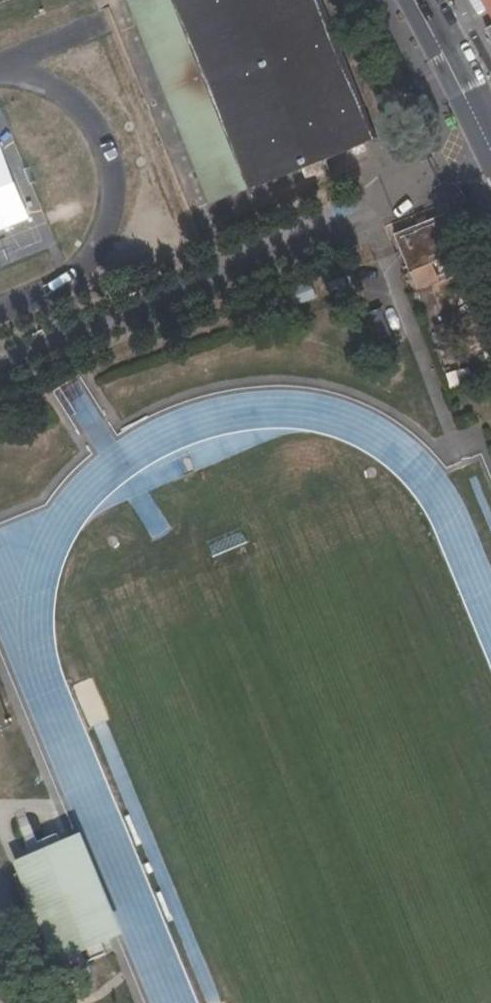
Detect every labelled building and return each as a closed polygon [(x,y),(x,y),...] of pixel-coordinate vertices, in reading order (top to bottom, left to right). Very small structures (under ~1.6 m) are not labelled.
[(321,0),(126,0),(208,205),(376,140),(321,0)] [(464,250),(449,212),(394,234),(410,272),(464,250)] [(27,848),(32,860),(19,866),(57,960),(71,955),(76,967),(108,956),(102,943),(117,936),(77,841),(62,847),(57,835),(27,848)]
